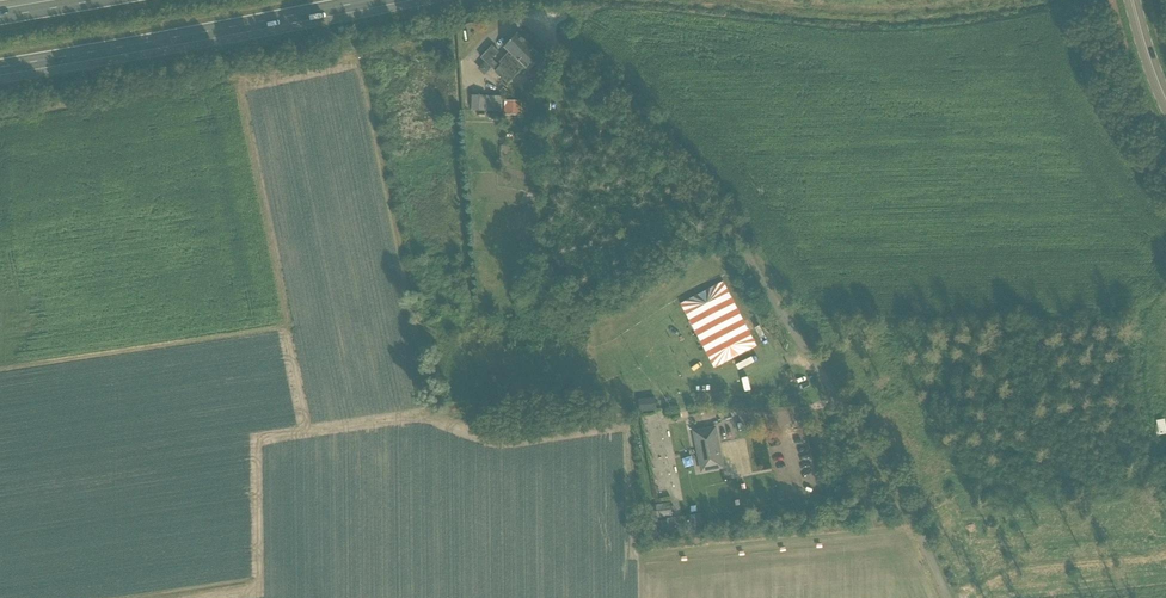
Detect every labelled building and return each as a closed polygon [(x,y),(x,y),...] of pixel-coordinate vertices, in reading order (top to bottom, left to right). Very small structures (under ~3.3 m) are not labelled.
[(502,65),(495,72),(505,81),(509,77),(504,73),(530,45),(518,33),(505,47),(509,52),(504,57),(499,62),(502,65)] [(493,69),(498,64),(492,59),(499,52),(492,45),(481,58),(493,69)] [(529,71),(542,57),(530,45),(504,73),(509,77),(505,81),(508,84),(518,74),(525,66),(529,71)] [(521,90),(512,90),(512,101),(522,101),(521,90)] [(487,111),(487,96),(472,95),(472,110),(487,111)] [(488,96),(487,111),(502,111),(502,101),(503,96),(488,96)] [(506,101),(505,114),(521,115),(521,101),(506,101)] [(715,428),(695,432),(702,471),(722,467),(715,428)] [(656,517),(672,515),(671,503),(654,505),(656,517)] [(690,515),(692,530),(701,528),(699,514),(690,515)] [(668,520),(661,521),(663,536),(670,535),(670,533),(674,532),(672,518),(668,519),(668,520)]
